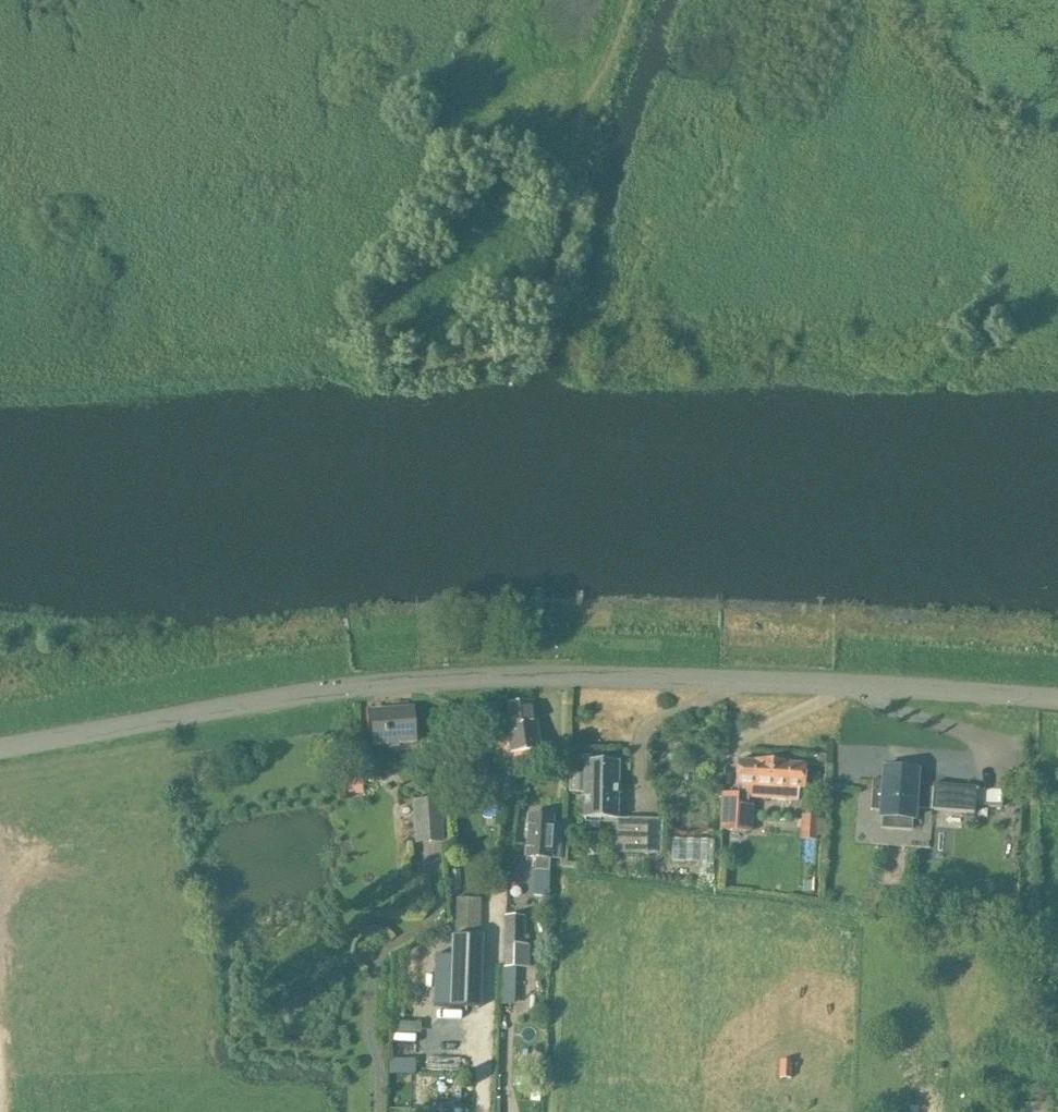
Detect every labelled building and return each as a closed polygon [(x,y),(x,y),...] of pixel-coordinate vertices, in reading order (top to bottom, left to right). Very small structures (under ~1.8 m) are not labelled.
[(511,751),(539,747),(533,701),(505,705),(506,712),(503,714),(504,721),(507,722),(511,751)] [(415,743),(412,709),(372,711),(374,746),(415,743)] [(739,758),(738,767),(737,784),(738,784),(737,794),(722,793),(720,830),(751,832),(753,805),(748,804),(748,796),(798,800),(799,788),(804,788),(806,763),(739,758)] [(618,819),(618,801),(619,761),(585,760),(584,773),(568,772),(568,791),(583,791),(583,800),(582,818),(618,819)] [(933,787),(916,786),(917,771),(914,771),(915,766),(904,765),(903,770),(898,770),(898,765),(887,764),(887,769),(884,769),(883,780),(873,779),(870,810),(881,811),(881,816),(882,817),(881,826),(911,829),(912,819),(913,819),(914,807),(931,808),(931,810),(974,813),(975,802),(1002,804),(1003,789),(933,783),(933,787)] [(416,844),(443,843),(441,799),(414,800),(416,844)] [(800,840),(815,840),(816,816),(801,815),(800,840)] [(529,816),(526,856),(535,857),(535,871),(549,871),(550,858),(559,859),(562,822),(552,821),(552,817),(529,816)] [(616,852),(661,854),(662,820),(618,819),(616,852)] [(479,929),(480,898),(456,897),(455,928),(479,929)] [(528,945),(524,945),(524,916),(503,916),(503,968),(528,968),(528,945)] [(449,1006),(480,1007),(482,936),(452,934),(450,979),(435,978),(434,1004),(449,1004),(449,1006)] [(456,1111),(457,1083),(415,1082),(414,1110),(456,1111)]
